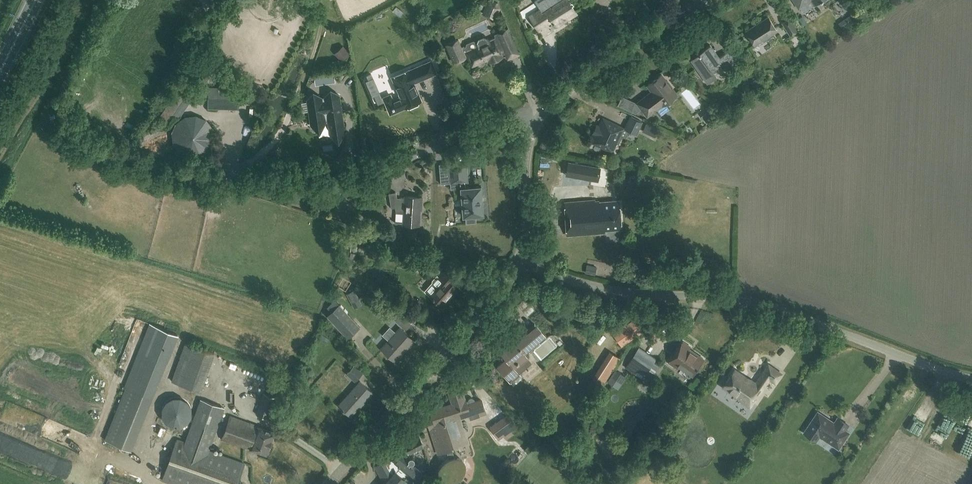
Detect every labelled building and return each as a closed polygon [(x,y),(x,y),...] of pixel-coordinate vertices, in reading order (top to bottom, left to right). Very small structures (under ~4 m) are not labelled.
[(489,0),(485,12),(493,15),(498,4),(489,0)] [(568,0),(561,0),(549,8),(547,6),(530,17),(538,29),(552,21),(555,26),(576,13),(568,0)] [(604,1),(599,3),(604,12),(609,10),(604,1)] [(776,31),(768,17),(745,31),(754,45),(776,31)] [(798,30),(790,18),(782,23),(790,36),(798,30)] [(453,64),(468,57),(472,66),(488,58),(490,63),(502,57),(498,49),(513,42),(507,29),(494,34),(495,37),(488,40),(487,38),(483,36),(478,39),(477,42),(473,41),(466,44),(466,47),(464,47),(464,46),(463,46),(460,39),(445,45),(453,64)] [(337,54),(345,62),(354,54),(346,45),(337,54)] [(719,58),(710,45),(698,53),(699,54),(691,60),(707,83),(717,77),(712,71),(722,64),(727,70),(737,63),(729,51),(719,58)] [(436,73),(431,61),(408,71),(408,70),(392,77),(400,97),(385,103),(390,114),(405,108),(421,101),(413,83),(435,73),(445,95),(455,91),(445,69),(436,73)] [(666,82),(661,75),(647,85),(652,91),(651,92),(637,103),(647,116),(655,110),(654,109),(661,103),(664,106),(676,95),(671,88),(672,87),(667,81),(666,82)] [(229,79),(218,79),(218,87),(208,87),(208,108),(239,109),(239,88),(229,87),(229,79)] [(694,112),(703,105),(689,85),(679,92),(694,112)] [(205,89),(196,88),(195,92),(191,92),(190,102),(204,103),(205,89)] [(344,132),(339,95),(324,98),(324,99),(310,101),(312,116),(313,118),(315,120),(317,122),(319,123),(322,123),(328,122),(329,134),(344,132)] [(664,114),(671,109),(667,104),(661,110),(664,114)] [(643,122),(630,116),(624,129),(637,135),(643,122)] [(623,128),(603,119),(591,142),(611,152),(615,145),(617,146),(622,136),(619,135),(623,128)] [(659,129),(647,122),(643,131),(655,137),(659,129)] [(599,167),(568,161),(566,175),(597,180),(599,167)] [(450,164),(449,164),(449,165),(450,173),(440,174),(441,184),(451,183),(452,183),(461,182),(461,187),(461,188),(463,215),(463,216),(464,216),(466,216),(466,222),(476,222),(475,215),(482,214),(482,215),(484,214),(483,213),(482,205),(483,205),(483,203),(482,203),(482,196),(482,195),(481,187),(481,186),(480,186),(467,187),(467,182),(468,182),(468,181),(466,163),(466,162),(465,162),(450,164)] [(395,207),(396,213),(395,223),(403,223),(403,224),(418,226),(420,205),(421,205),(422,197),(405,196),(404,204),(397,203),(395,192),(388,193),(391,208),(395,207)] [(594,201),(594,200),(564,202),(567,235),(604,232),(604,230),(621,229),(618,201),(598,202),(598,201),(594,201)] [(424,291),(429,295),(441,306),(458,288),(453,284),(459,276),(447,265),(437,276),(436,275),(432,280),(432,282),(424,291)] [(526,311),(533,305),(529,299),(521,304),(526,311)] [(360,327),(339,304),(327,316),(348,338),(360,327)] [(530,316),(537,310),(534,305),(526,311),(530,316)] [(400,317),(410,327),(417,321),(410,314),(407,317),(404,314),(400,317)] [(636,319),(616,334),(624,346),(645,331),(636,319)] [(543,332),(534,323),(515,342),(512,340),(500,352),(506,358),(498,366),(515,384),(520,380),(518,378),(522,374),(516,368),(528,356),(524,352),(543,332)] [(151,324),(105,440),(126,449),(173,333),(151,324)] [(413,340),(400,328),(381,349),(395,361),(413,340)] [(690,347),(683,342),(669,363),(676,368),(678,365),(692,375),(703,359),(688,349),(690,347)] [(214,354),(186,344),(172,382),(200,392),(214,354)] [(656,359),(639,347),(625,367),(642,379),(646,374),(651,378),(659,366),(654,363),(656,359)] [(364,373),(355,364),(346,374),(355,382),(364,373)] [(781,374),(768,365),(755,384),(749,380),(734,370),(725,382),(729,385),(727,388),(728,390),(732,394),(735,394),(743,400),(741,403),(749,408),(770,379),(775,383),(781,374)] [(626,377),(615,369),(607,381),(618,388),(626,377)] [(372,393),(360,381),(338,405),(351,417),(372,393)] [(463,394),(461,388),(449,392),(452,404),(430,411),(433,419),(427,421),(432,436),(437,452),(446,449),(449,460),(446,462),(442,466),(441,468),(440,470),(439,472),(438,474),(438,475),(438,478),(438,479),(439,481),(440,482),(441,483),(457,483),(458,483),(460,481),(461,480),(462,479),(464,477),(464,475),(465,473),(466,470),(466,468),(466,467),(466,465),(466,462),(465,461),(464,460),(463,458),(462,458),(460,457),(459,457),(457,457),(456,457),(454,457),(451,447),(464,443),(456,419),(469,414),(470,418),(486,413),(481,400),(466,405),(463,394)] [(276,398),(263,393),(256,414),(269,419),(276,398)] [(166,422),(171,425),(177,426),(183,425),(188,421),(191,416),(192,410),(190,404),(186,399),(180,397),(174,397),(168,400),(164,404),(162,410),(163,416),(166,422)] [(201,399),(185,443),(176,440),(162,480),(173,483),(236,483),(244,464),(209,451),(225,408),(201,399)] [(519,431),(507,414),(490,427),(499,439),(503,436),(506,440),(519,431)] [(834,423),(819,414),(815,419),(813,418),(807,428),(812,431),(811,433),(811,435),(816,438),(818,438),(819,436),(838,449),(848,433),(844,430),(848,425),(837,418),(834,423)] [(274,433),(230,416),(222,439),(266,455),(274,433)] [(415,432),(411,435),(411,436),(399,443),(399,442),(398,443),(403,452),(385,462),(385,461),(375,466),(384,483),(400,483),(409,474),(415,479),(421,471),(419,470),(414,466),(415,464),(412,462),(413,460),(409,453),(424,445),(418,433),(416,434),(415,432)]
